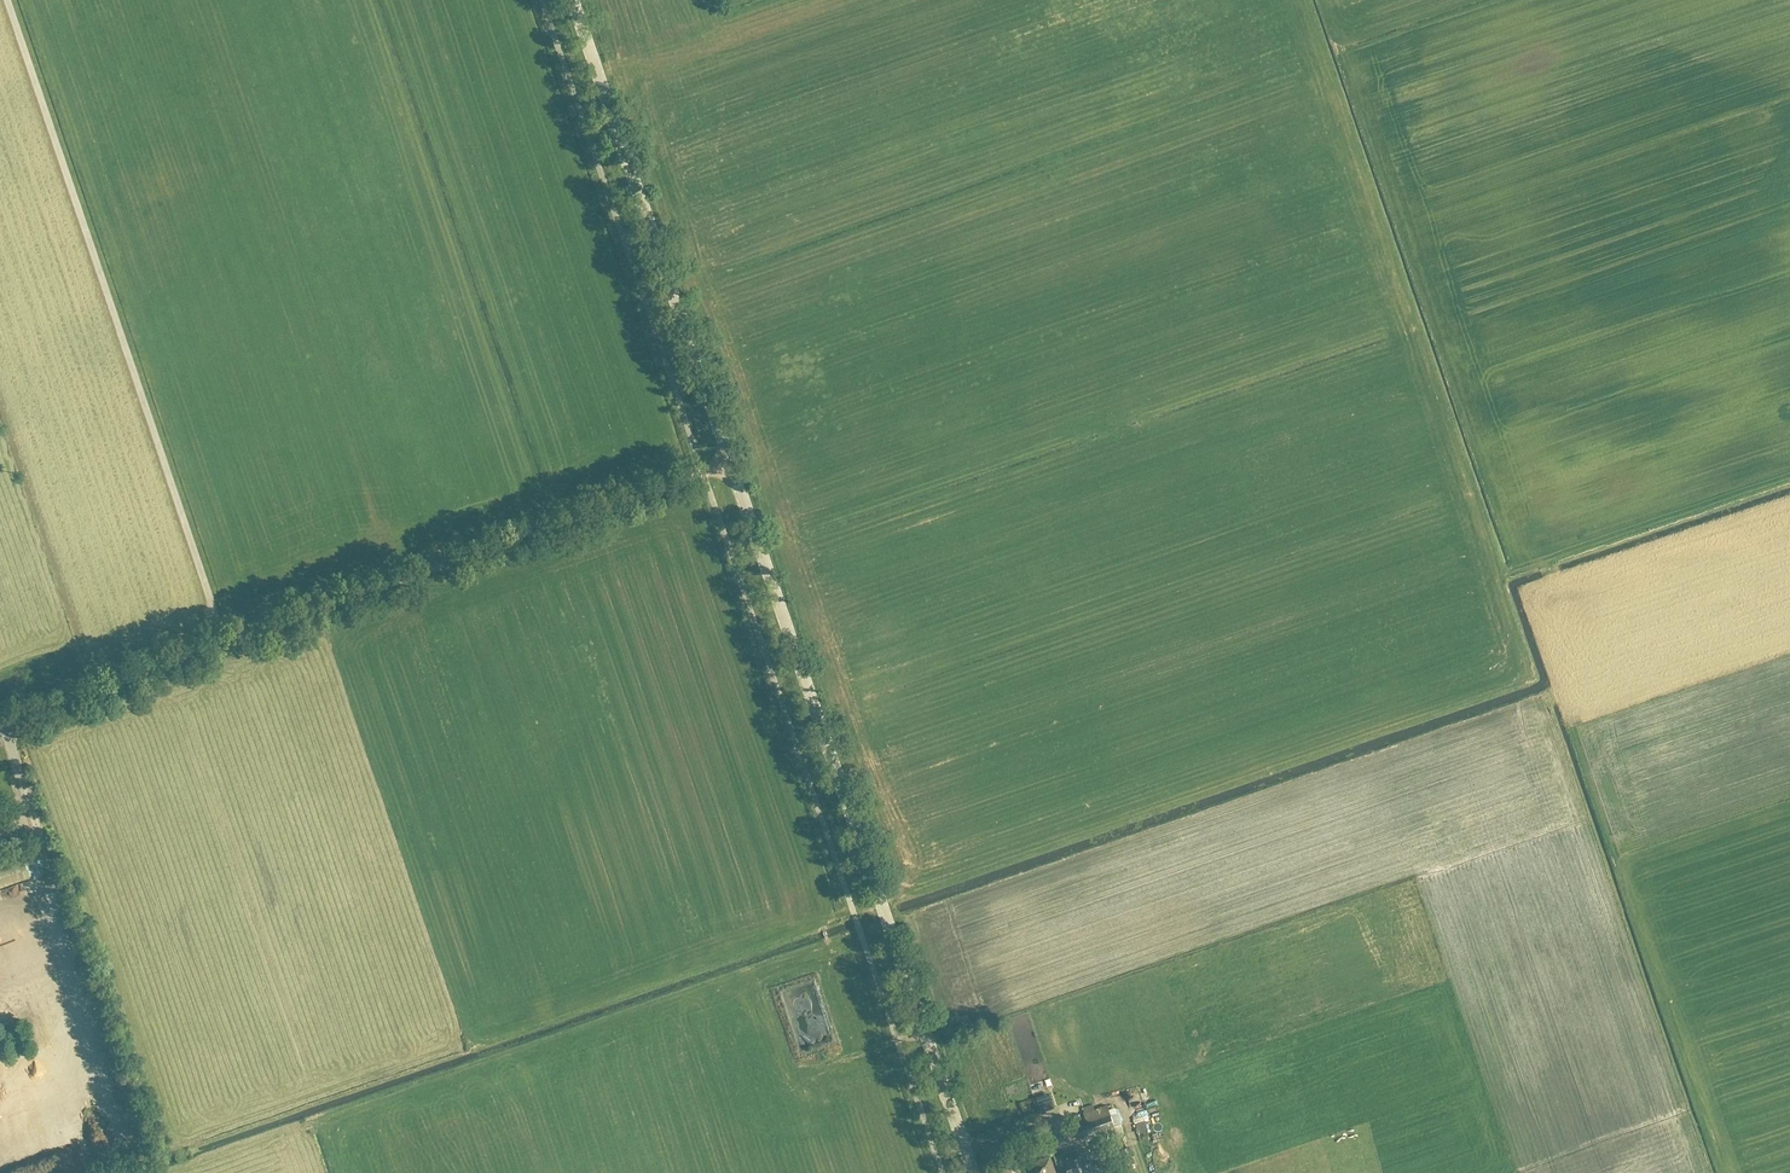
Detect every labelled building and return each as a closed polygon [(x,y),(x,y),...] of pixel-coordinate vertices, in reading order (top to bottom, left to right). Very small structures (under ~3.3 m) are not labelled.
[(37,851),(0,864),(0,889),(45,874),(37,851)] [(24,922),(33,919),(31,910),(21,912),(24,922)] [(1073,1127),(1078,1141),(1103,1132),(1105,1139),(1122,1131),(1114,1111),(1108,1113),(1105,1106),(1082,1114),(1085,1123),(1073,1127)] [(1010,1118),(1001,1121),(1003,1127),(1012,1124),(1010,1118)] [(1037,1129),(1030,1132),(1035,1144),(1041,1142),(1037,1129)] [(1133,1162),(1129,1148),(1120,1151),(1125,1165),(1133,1162)] [(6,1160),(19,1172),(20,1172),(31,1163),(17,1149),(6,1160)] [(1099,1165),(1095,1154),(1089,1156),(1087,1152),(1085,1152),(1085,1151),(1081,1149),(1072,1152),(1071,1155),(1064,1157),(1063,1158),(1064,1160),(1061,1161),(1066,1172),(1102,1172),(1099,1165)] [(1048,1158),(1030,1165),(1032,1172),(1053,1172),(1048,1158)]
